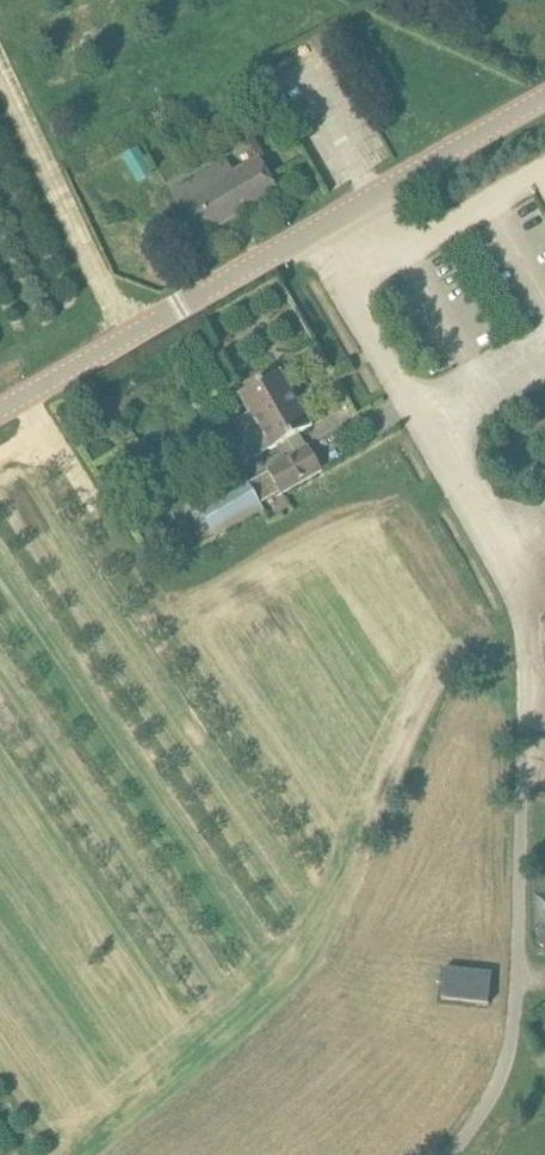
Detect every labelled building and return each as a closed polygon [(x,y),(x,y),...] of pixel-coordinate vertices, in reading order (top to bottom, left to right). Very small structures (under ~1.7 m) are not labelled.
[(138,148),(123,157),(139,184),(154,175),(138,148)] [(278,193),(266,172),(257,156),(233,171),(226,159),(171,190),(199,239),(278,193)] [(281,370),(239,394),(250,415),(242,419),(262,455),(288,440),(295,453),(306,447),(299,434),(313,426),(281,370)] [(306,447),(295,453),(267,469),(269,473),(250,484),(248,480),(199,507),(216,538),(265,511),(261,504),(281,493),(282,495),(323,471),(309,445),(306,447)] [(544,953),(544,870),(532,871),(540,954),(544,953)] [(493,973),(445,968),(442,999),(489,1005),(493,973)] [(533,1028),(544,1048),(544,1021),(533,1028)]
